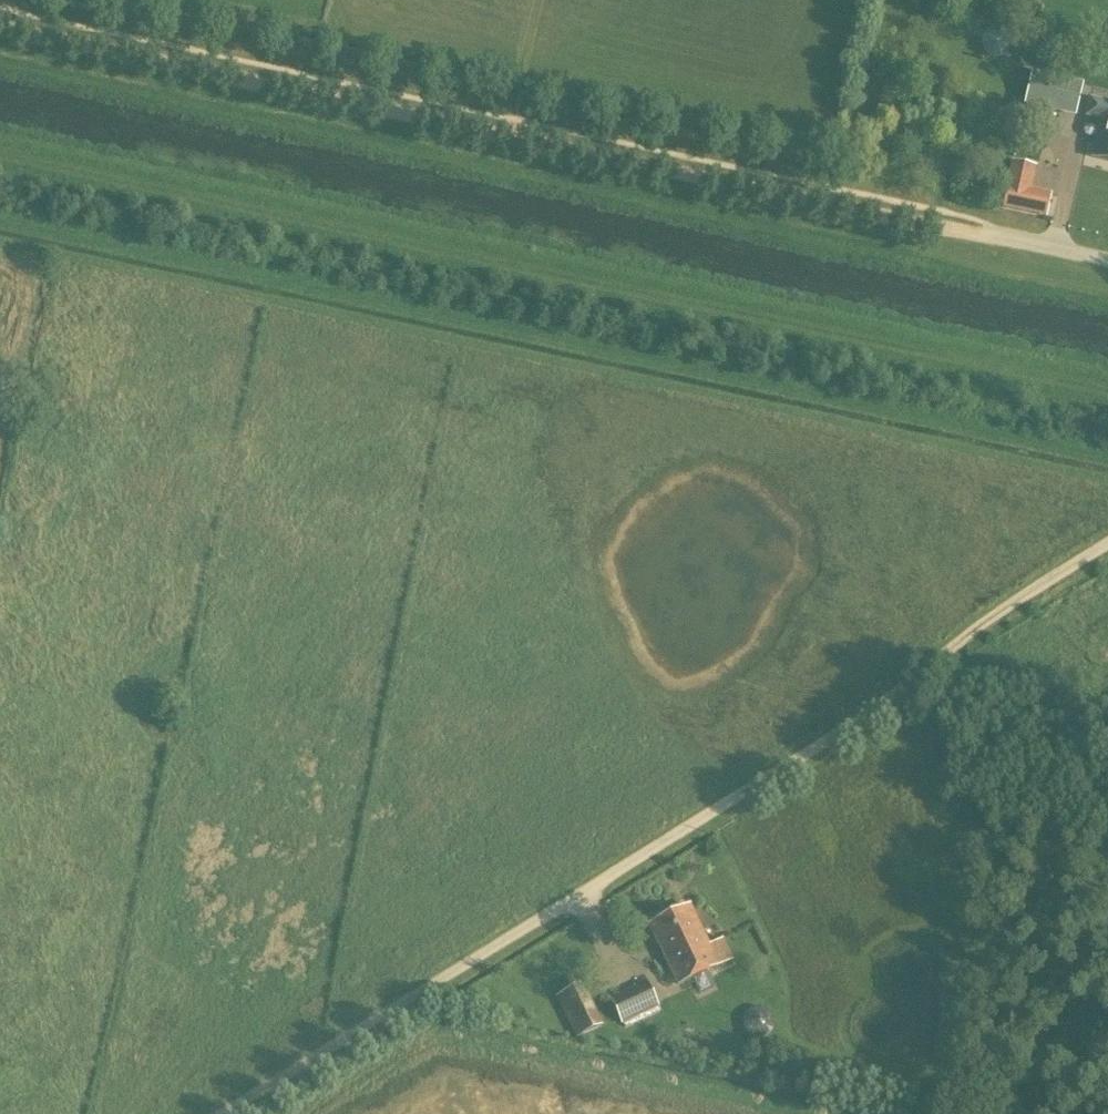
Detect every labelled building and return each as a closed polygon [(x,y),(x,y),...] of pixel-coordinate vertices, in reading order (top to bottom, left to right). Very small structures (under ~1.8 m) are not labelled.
[(1075,116),(1080,86),(1032,76),(1025,105),(1075,116)] [(1089,99),(1085,117),(1100,121),(1092,157),(1107,161),(1107,103),(1089,99)] [(1011,161),(1007,185),(1002,209),(1045,218),(1050,193),(1032,189),(1036,166),(1011,161)] [(710,945),(691,906),(649,927),(677,985),(732,959),(722,939),(710,945)] [(609,999),(621,1025),(659,1007),(646,980),(633,986),(634,988),(609,999)] [(603,1026),(582,984),(555,997),(576,1039),(603,1026)]
